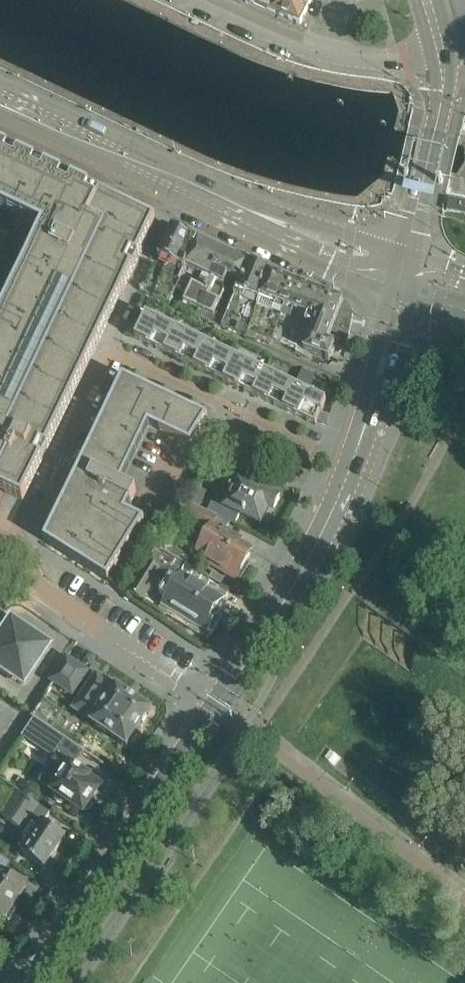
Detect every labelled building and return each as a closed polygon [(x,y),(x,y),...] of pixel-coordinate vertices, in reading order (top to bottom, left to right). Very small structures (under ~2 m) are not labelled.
[(272,11),(277,0),(248,0),(272,11)] [(272,11),(301,25),(312,0),(277,0),(272,11)] [(5,492),(23,500),(116,307),(123,292),(156,222),(126,207),(104,197),(0,147),(0,208),(15,215),(43,228),(0,318),(0,489),(5,492)] [(455,212),(464,215),(464,202),(450,199),(447,210),(455,212)] [(168,303),(197,242),(192,239),(193,235),(183,230),(181,234),(172,230),(158,259),(167,263),(152,295),(168,303)] [(184,302),(199,309),(224,253),(198,241),(197,242),(181,277),(186,280),(188,275),(195,278),(184,302)] [(241,283),(249,265),(224,253),(199,309),(214,316),(226,289),(223,288),(228,277),(241,283)] [(249,265),(241,283),(221,327),(247,338),(249,333),(270,274),(249,265)] [(346,303),(344,302),(270,274),(249,333),(289,348),(288,349),(289,349),(290,346),(289,345),(300,317),(349,335),(353,317),(353,314),(353,312),(352,309),(350,307),(349,305),(348,304),(346,303)] [(177,329),(147,315),(135,338),(166,353),(177,329)] [(300,317),(289,345),(290,346),(329,361),(335,346),(346,350),(349,335),(300,317)] [(206,344),(177,329),(166,353),(195,367),(206,344)] [(225,381),(236,358),(206,344),(195,367),(225,381)] [(225,381),(254,395),(266,372),(236,358),(225,381)] [(289,399),(284,409),(316,425),(318,420),(321,412),(322,413),(327,401),(316,396),(309,393),(317,375),(303,369),(295,386),(291,394),(289,399)] [(284,409),(295,386),(266,372),(254,395),(284,409)] [(44,540),(80,562),(108,580),(145,520),(126,511),(136,490),(121,482),(148,425),(191,445),(208,417),(123,376),(44,540)] [(257,461),(258,461),(266,444),(228,427),(218,443),(245,455),(230,488),(233,489),(227,502),(215,497),(209,510),(236,523),(241,512),(261,521),(259,523),(260,524),(262,520),(268,523),(282,493),(281,492),(280,494),(248,480),(257,461)] [(183,503),(177,516),(192,523),(193,522),(205,528),(210,530),(206,537),(200,547),(197,553),(206,559),(207,562),(212,565),(216,565),(236,577),(237,575),(240,577),(249,563),(246,561),(251,553),(239,546),(241,542),(224,532),(230,522),(220,517),(200,508),(186,501),(184,500),(183,503)] [(162,540),(158,546),(183,562),(187,556),(162,540)] [(177,573),(183,562),(158,546),(130,591),(142,599),(155,578),(173,589),(164,602),(208,629),(216,615),(213,614),(222,600),(181,575),(181,576),(177,573)] [(25,683),(50,645),(38,637),(40,635),(27,626),(25,629),(13,620),(0,639),(0,672),(10,678),(12,675),(25,683)] [(51,680),(29,713),(73,742),(88,720),(92,723),(127,746),(130,741),(134,740),(138,735),(137,731),(137,730),(151,710),(97,673),(95,676),(89,671),(67,656),(51,680)] [(27,728),(24,733),(33,739),(32,740),(57,757),(55,759),(40,782),(55,792),(55,793),(54,794),(54,795),(54,796),(55,797),(55,798),(55,799),(56,799),(56,800),(57,801),(58,801),(58,802),(59,802),(60,802),(61,802),(62,802),(63,802),(64,802),(65,801),(66,801),(66,800),(83,811),(85,809),(86,810),(89,809),(94,803),(93,800),(91,799),(101,785),(74,767),(73,766),(80,755),(81,756),(84,752),(84,751),(34,718),(27,728)] [(27,824),(33,827),(25,839),(27,841),(19,852),(44,869),(66,837),(44,823),(50,813),(19,793),(2,817),(22,831),(27,824)] [(4,922),(9,921),(18,909),(15,905),(27,888),(6,874),(12,865),(0,857),(0,920),(4,922)]
